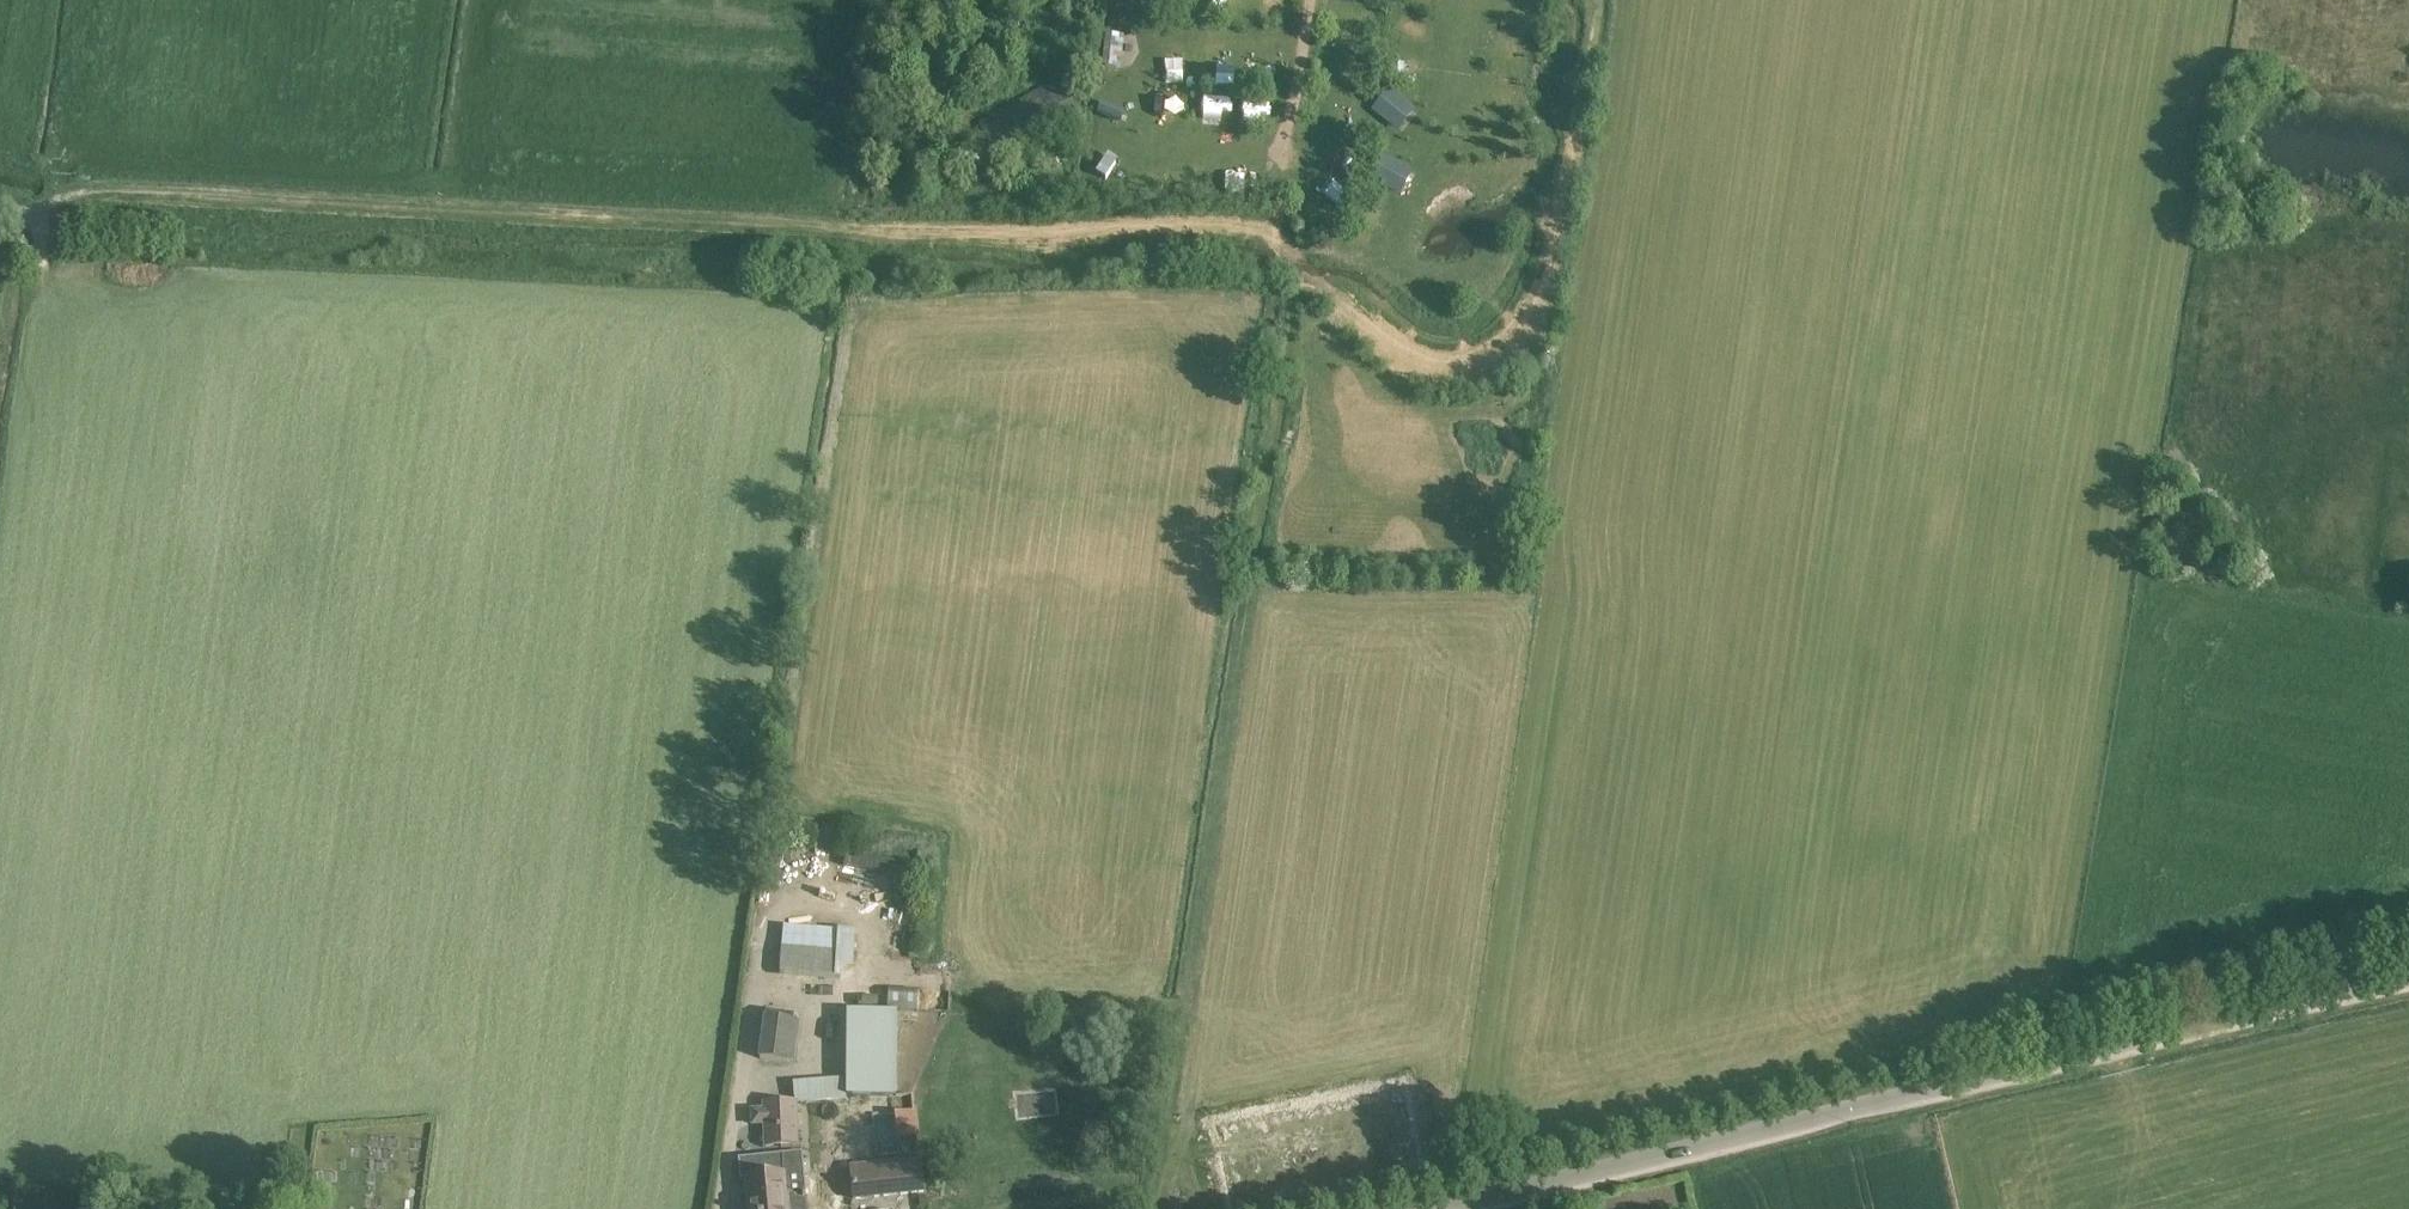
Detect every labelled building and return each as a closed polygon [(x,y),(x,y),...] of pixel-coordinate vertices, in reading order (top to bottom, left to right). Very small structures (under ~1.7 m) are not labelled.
[(1105,39),(1102,71),(1121,73),(1124,41),(1105,39)] [(1064,79),(979,125),(1000,165),(1085,118),(1064,79)] [(1392,95),(1377,114),(1401,133),(1416,114),(1392,95)] [(1385,160),(1375,181),(1404,197),(1415,176),(1385,160)] [(781,932),(778,969),(837,973),(840,937),(781,932)] [(887,1008),(887,1009),(898,1009),(898,1010),(918,1010),(919,987),(888,986),(887,1008)] [(846,1078),(846,1097),(896,1097),(898,1010),(898,1009),(887,1009),(847,1009),(846,1078)] [(766,1011),(760,1059),(788,1063),(794,1015),(766,1011)] [(913,1094),(913,1109),(895,1110),(896,1137),(932,1136),(931,1093),(913,1094)] [(763,1108),(752,1108),(752,1126),(764,1126),(764,1147),(798,1145),(796,1104),(796,1102),(795,1102),(794,1102),(763,1103),(763,1108)] [(738,1159),(740,1180),(746,1179),(749,1208),(807,1208),(803,1169),(783,1171),(781,1155),(738,1159)] [(854,1175),(856,1200),(924,1192),(924,1190),(937,1189),(934,1161),(921,1162),(921,1167),(854,1175)]
